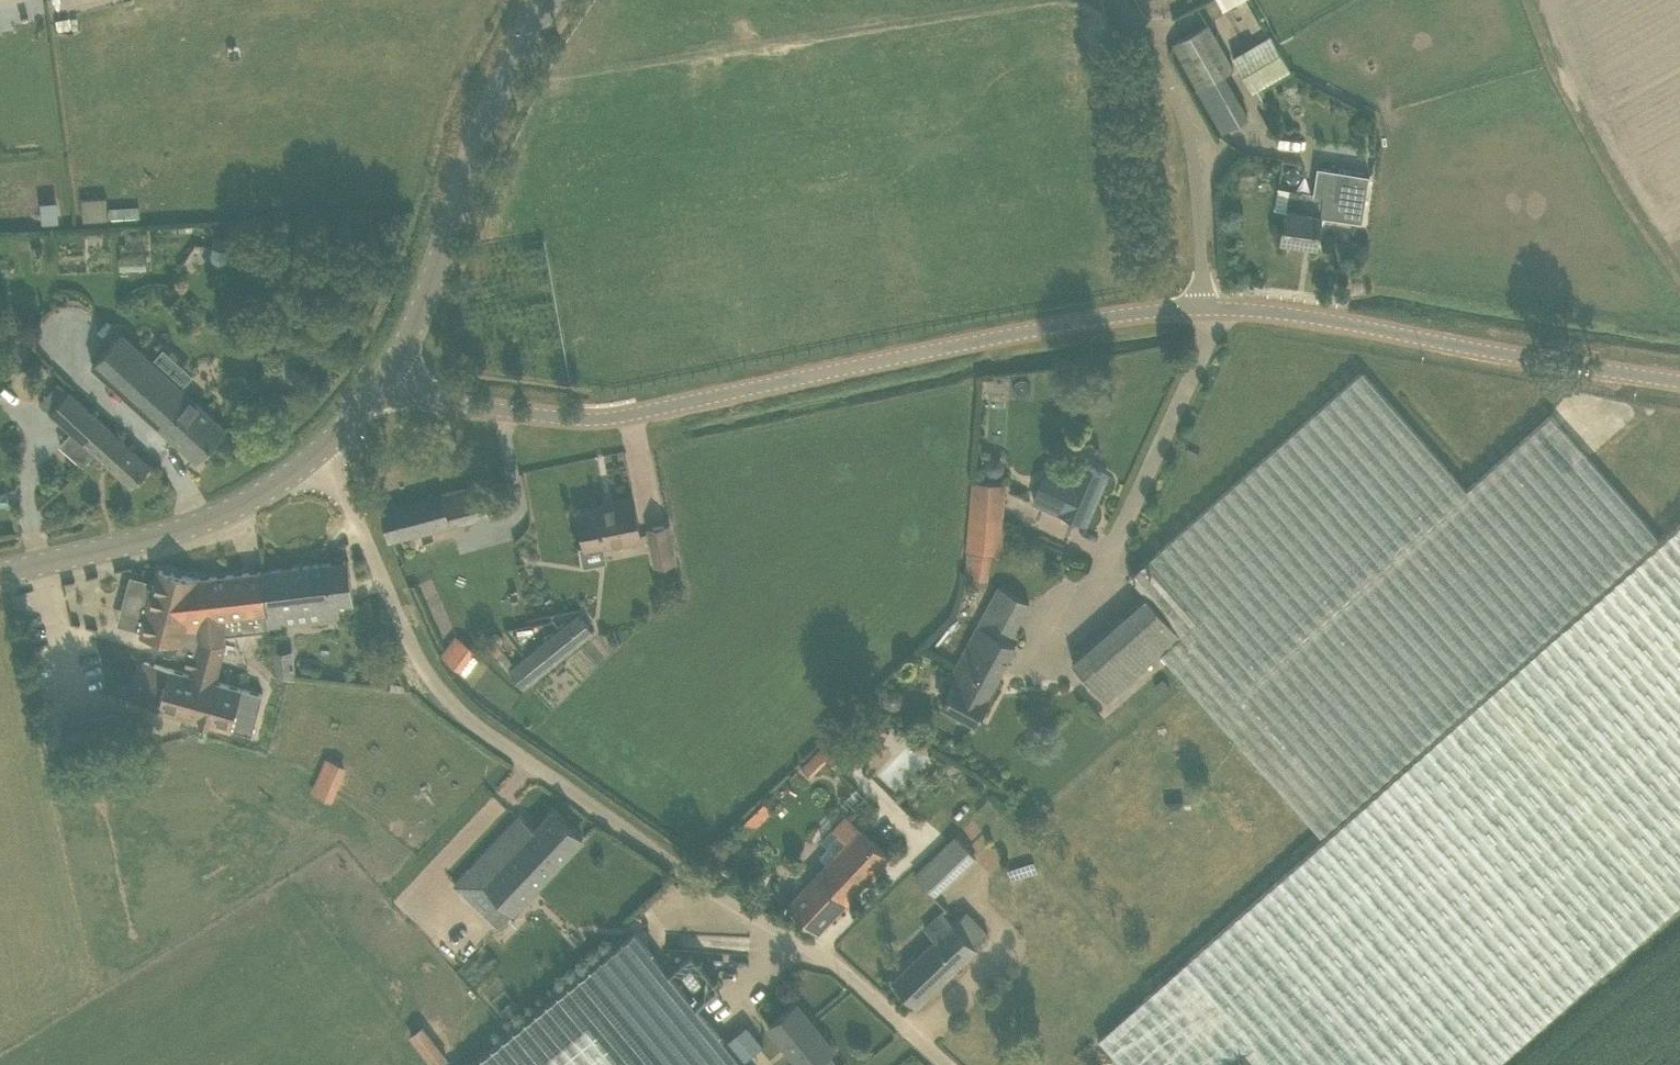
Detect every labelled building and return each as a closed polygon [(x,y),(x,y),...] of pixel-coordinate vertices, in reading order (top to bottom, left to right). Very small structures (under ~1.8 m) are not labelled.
[(1234,96),(1222,75),(1231,70),(1205,26),(1205,24),(1170,45),(1197,90),(1209,111),(1234,96)] [(1230,58),(1250,90),(1288,67),(1268,35),(1230,58)] [(1261,85),(1251,91),(1258,103),(1268,97),(1261,85)] [(1314,192),(1289,188),(1282,238),(1318,243),(1322,215),(1365,221),(1372,174),(1317,166),(1314,192)] [(198,460),(226,426),(122,332),(93,364),(198,460)] [(1362,370),(1171,539),(1130,576),(1147,595),(1182,635),(1161,653),(1321,835),(1659,537),(1551,415),(1467,489),(1362,370)] [(132,485),(151,464),(69,390),(50,411),(72,431),(61,444),(84,465),(96,452),(132,485)] [(1048,465),(1033,501),(1058,512),(1087,524),(1108,474),(1080,462),(1074,476),(1048,465)] [(1004,520),(1007,484),(971,481),(968,517),(1004,520)] [(381,507),(389,541),(452,524),(443,490),(381,507)] [(642,539),(635,499),(613,503),(614,506),(580,512),(586,547),(604,543),(605,546),(642,539)] [(966,552),(992,554),(1003,555),(1006,520),(1004,520),(968,517),(966,552)] [(669,524),(667,524),(649,528),(656,565),(676,561),(669,524)] [(1563,628),(1679,760),(1679,524),(1563,628)] [(992,554),(966,552),(964,579),(990,581),(992,554)] [(263,570),(270,626),(286,625),(284,610),(321,605),(323,620),(341,618),(339,603),(356,601),(351,559),(263,570)] [(228,644),(226,633),(270,628),(270,626),(263,570),(198,578),(160,569),(142,633),(179,642),(177,651),(189,654),(186,663),(193,665),(192,673),(145,660),(134,701),(160,707),(232,728),(253,734),(265,695),(242,689),(243,688),(218,681),(228,644)] [(943,705),(975,722),(989,697),(988,696),(1016,644),(1010,641),(1030,602),(1000,586),(950,678),(956,681),(943,705)] [(1073,661),(1108,700),(1161,653),(1182,635),(1147,595),(1073,661)] [(579,615),(511,670),(524,687),(593,632),(579,615)] [(1563,628),(1416,758),(1602,969),(1679,901),(1679,760),(1563,628)] [(460,670),(476,649),(458,636),(442,657),(460,670)] [(117,733),(113,714),(89,719),(94,738),(117,733)] [(92,739),(87,720),(64,725),(68,744),(92,739)] [(809,775),(826,758),(836,768),(849,754),(830,735),(799,765),(809,775)] [(1254,1043),(1273,1064),(1495,1064),(1602,969),(1416,758),(1181,966),(1099,1038),(1123,1064),(1230,1064),(1254,1043)] [(499,926),(583,837),(554,810),(534,831),(519,817),(456,884),(499,926)] [(836,854),(788,904),(817,932),(890,854),(862,827),(852,819),(826,845),(836,854)] [(916,875),(934,894),(975,855),(957,836),(916,875)] [(954,923),(943,911),(925,928),(935,939),(892,980),(916,1006),(978,948),(976,946),(988,934),(966,911),(954,923)] [(745,1064),(762,1051),(743,1027),(725,1041),(697,1006),(720,987),(692,953),(669,972),(636,931),(472,1064),(745,1064)] [(834,1049),(797,1003),(769,1026),(800,1064),(815,1064),(834,1049)] [(409,1035),(433,1064),(440,1064),(449,1058),(423,1025),(409,1035)] [(1254,1043),(1230,1064),(1273,1064),(1254,1043)]
